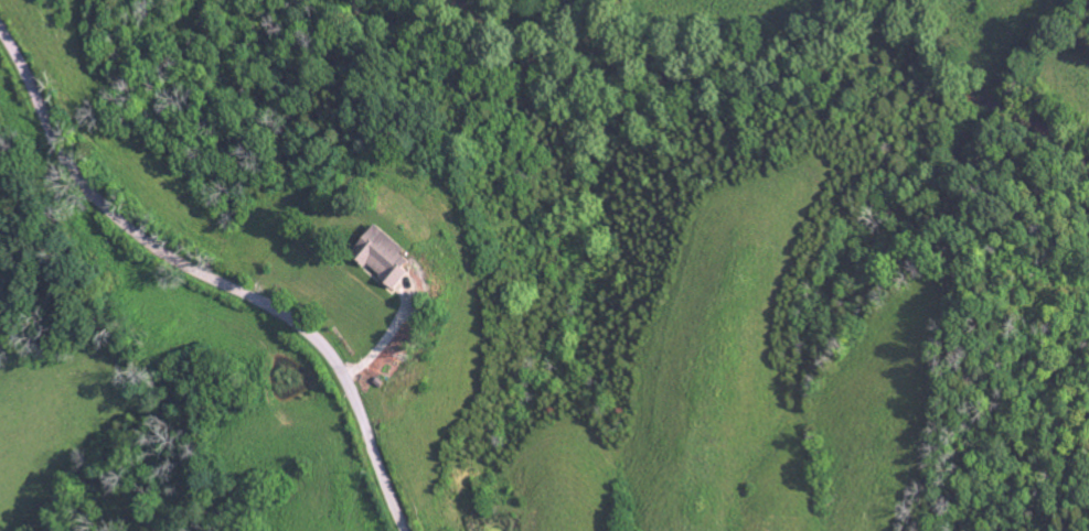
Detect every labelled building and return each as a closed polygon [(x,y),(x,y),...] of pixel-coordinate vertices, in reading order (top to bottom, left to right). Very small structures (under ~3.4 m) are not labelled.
[(396,289),(411,272),(405,267),(413,257),(374,223),(348,254),(366,269),(368,266),(396,289)]
